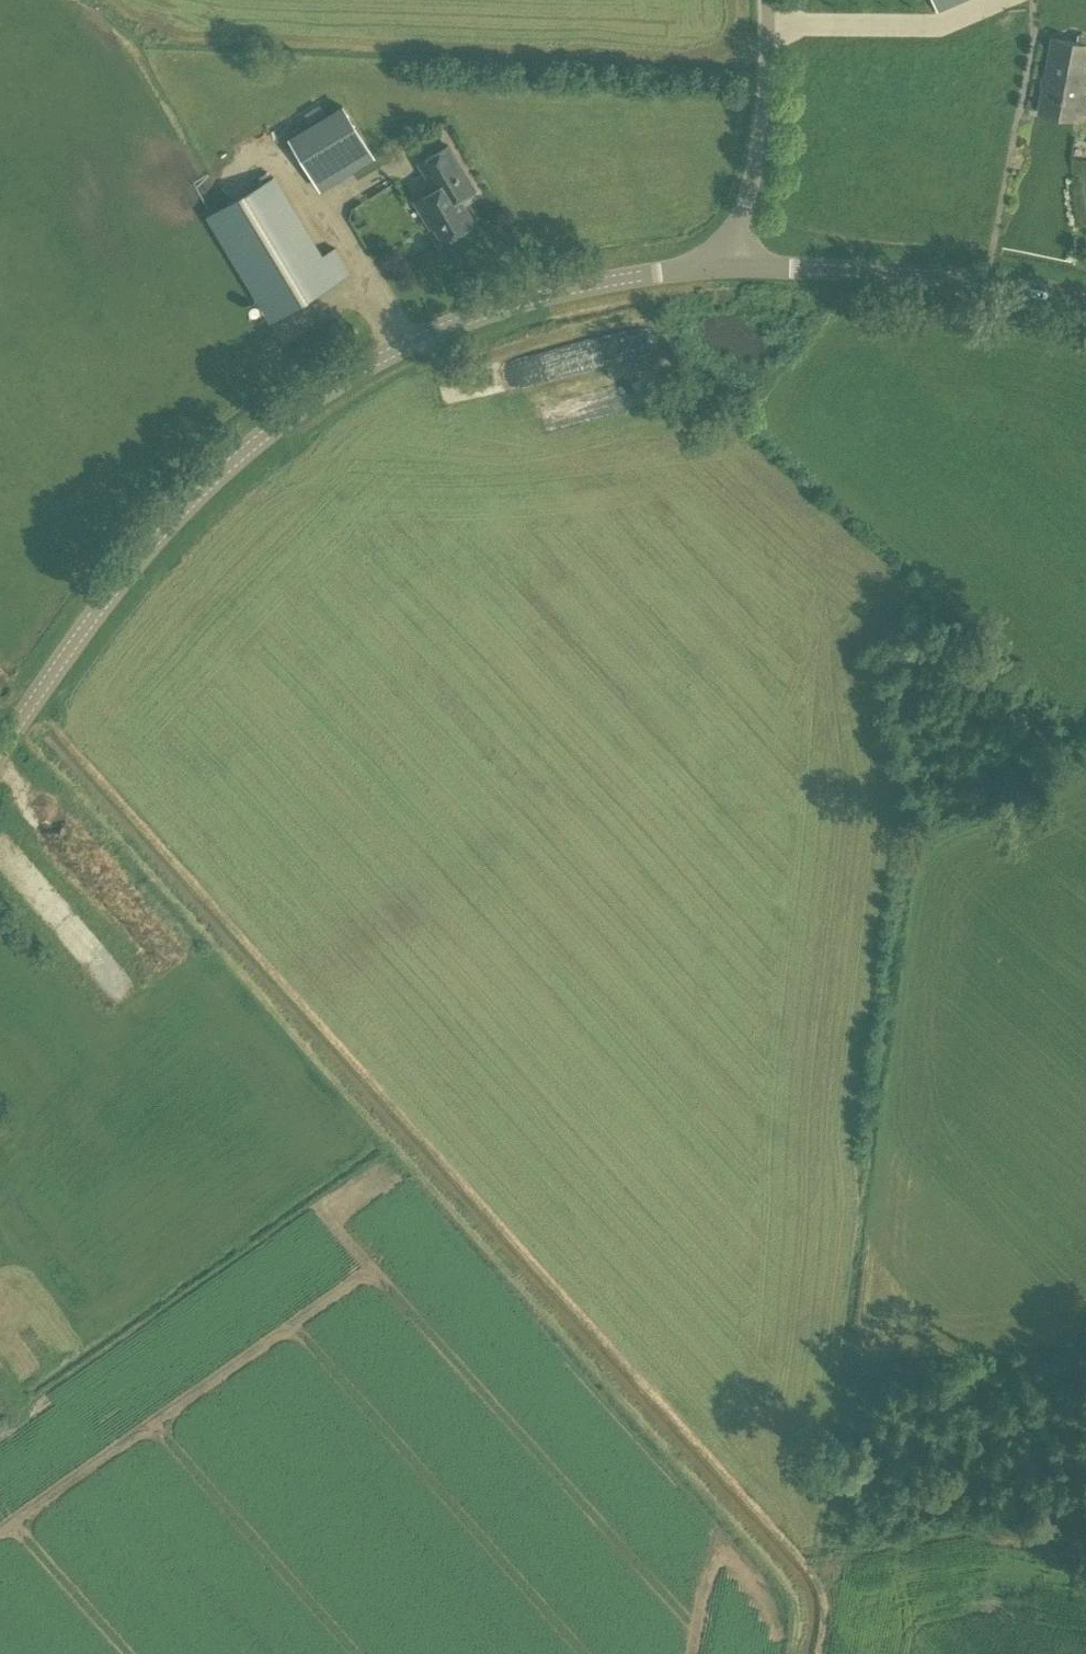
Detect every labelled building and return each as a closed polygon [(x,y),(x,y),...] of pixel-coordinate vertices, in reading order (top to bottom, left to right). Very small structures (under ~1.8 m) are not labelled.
[(963,0),(933,0),(937,11),(963,0)] [(1085,75),(1085,44),(1053,38),(1039,112),(1078,119),(1085,75)] [(290,138),(308,168),(330,154),(342,173),(364,159),(353,140),(360,136),(342,106),(290,138)] [(459,197),(459,198),(475,189),(448,145),(420,162),(435,189),(435,190),(443,185),(452,201),(459,197)] [(321,254),(274,175),(211,212),(275,319),(351,273),(335,246),(321,254)] [(474,222),(459,198),(459,197),(452,201),(443,185),(435,190),(435,189),(416,201),(428,220),(431,218),(444,240),(474,222)]
